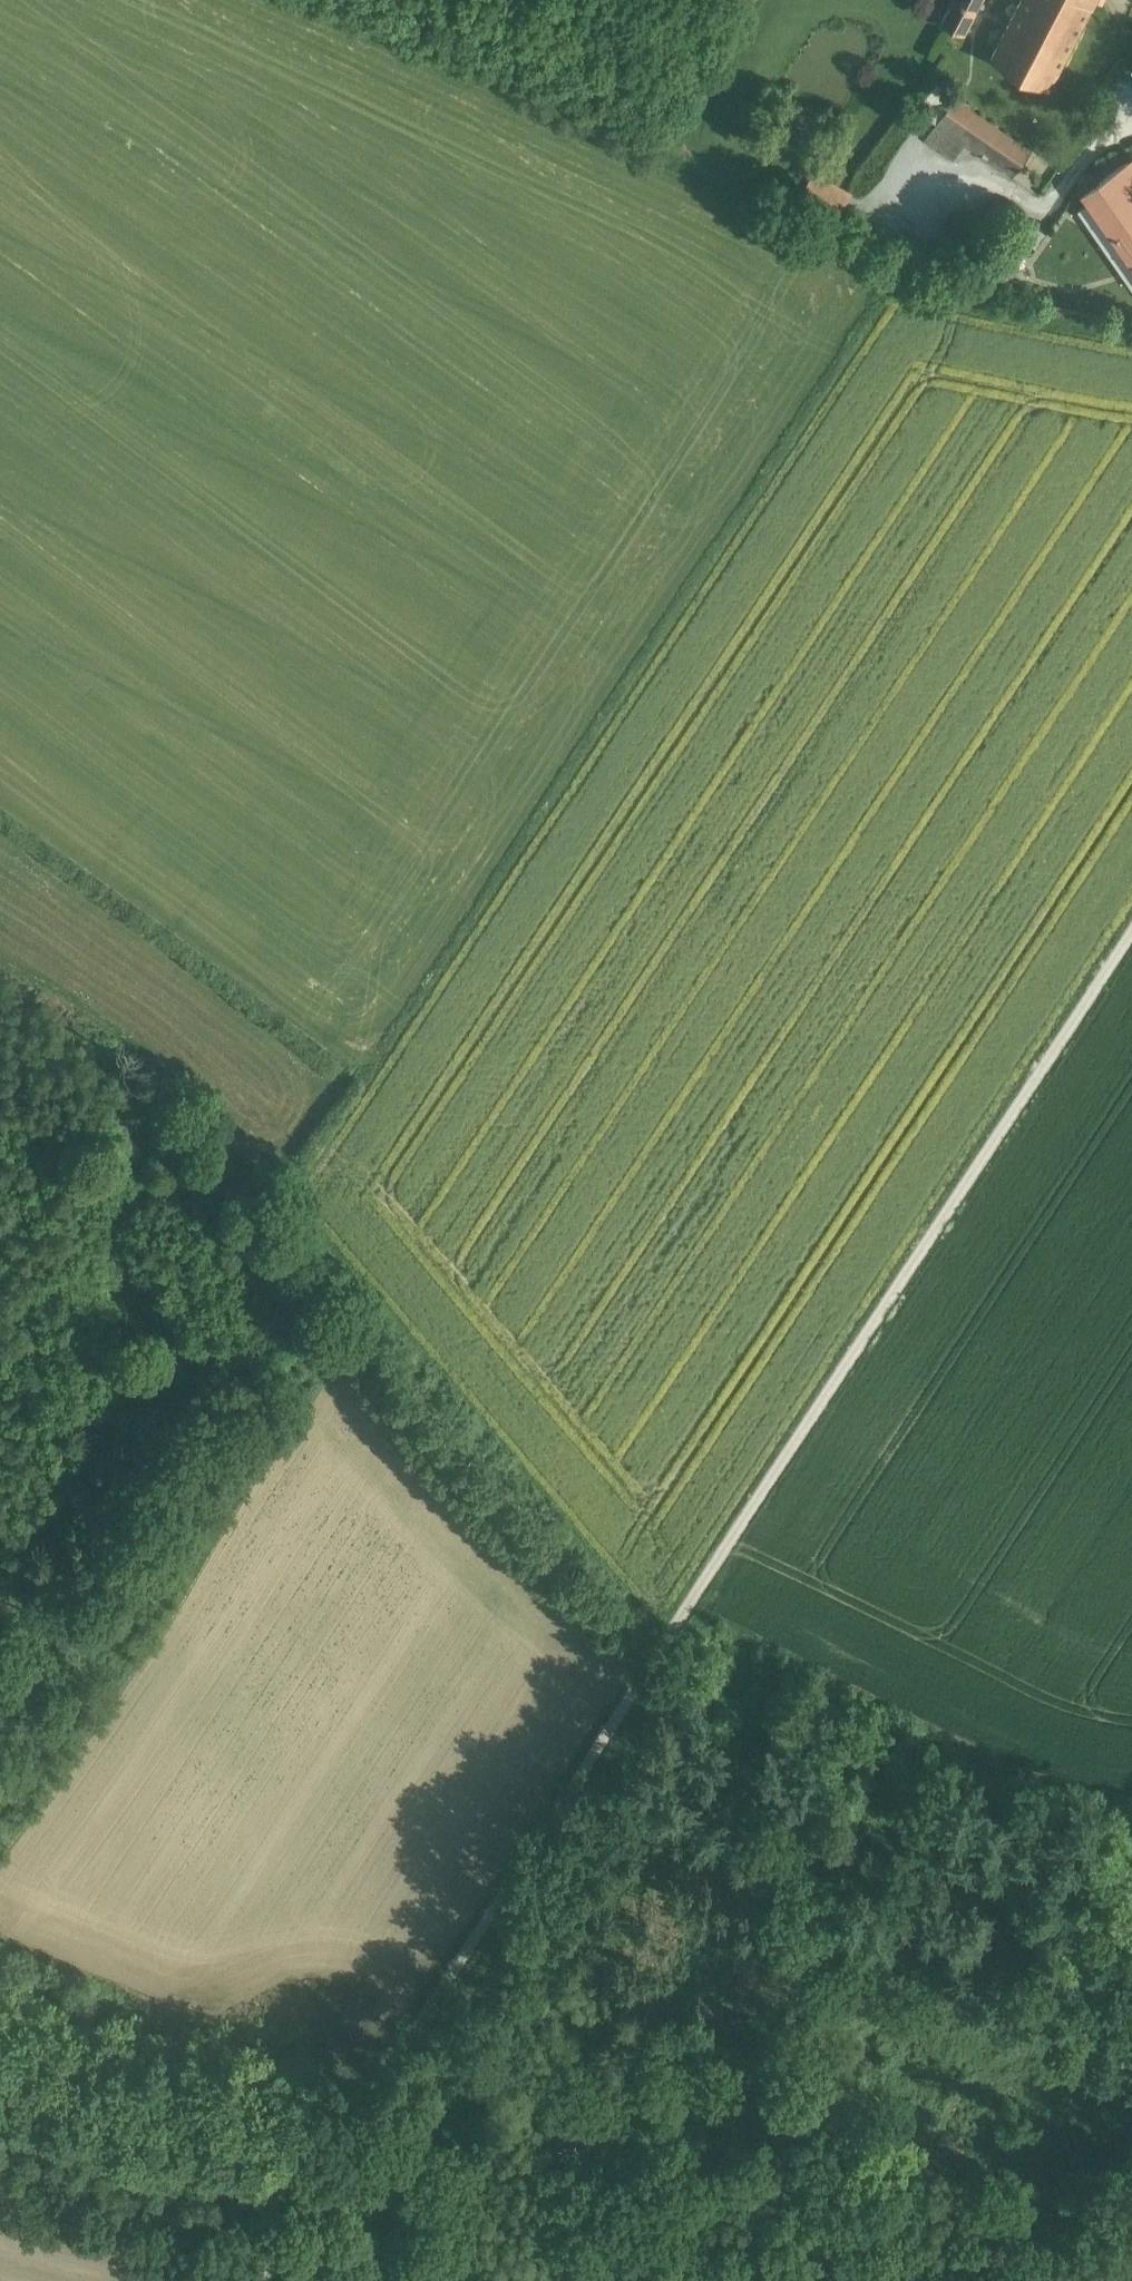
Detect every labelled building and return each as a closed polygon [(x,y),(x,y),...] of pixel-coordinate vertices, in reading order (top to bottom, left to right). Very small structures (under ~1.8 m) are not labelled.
[(942,21),(965,33),(982,0),(953,0),(953,1),(942,21)] [(991,57),(1050,87),(1095,0),(1021,0),(991,57)] [(1032,151),(954,98),(925,140),(954,160),(965,145),(1013,179),(1032,151)] [(1084,192),(1131,261),(1131,159),(1084,192)] [(1001,246),(991,271),(1009,278),(1019,253),(1001,246)]
